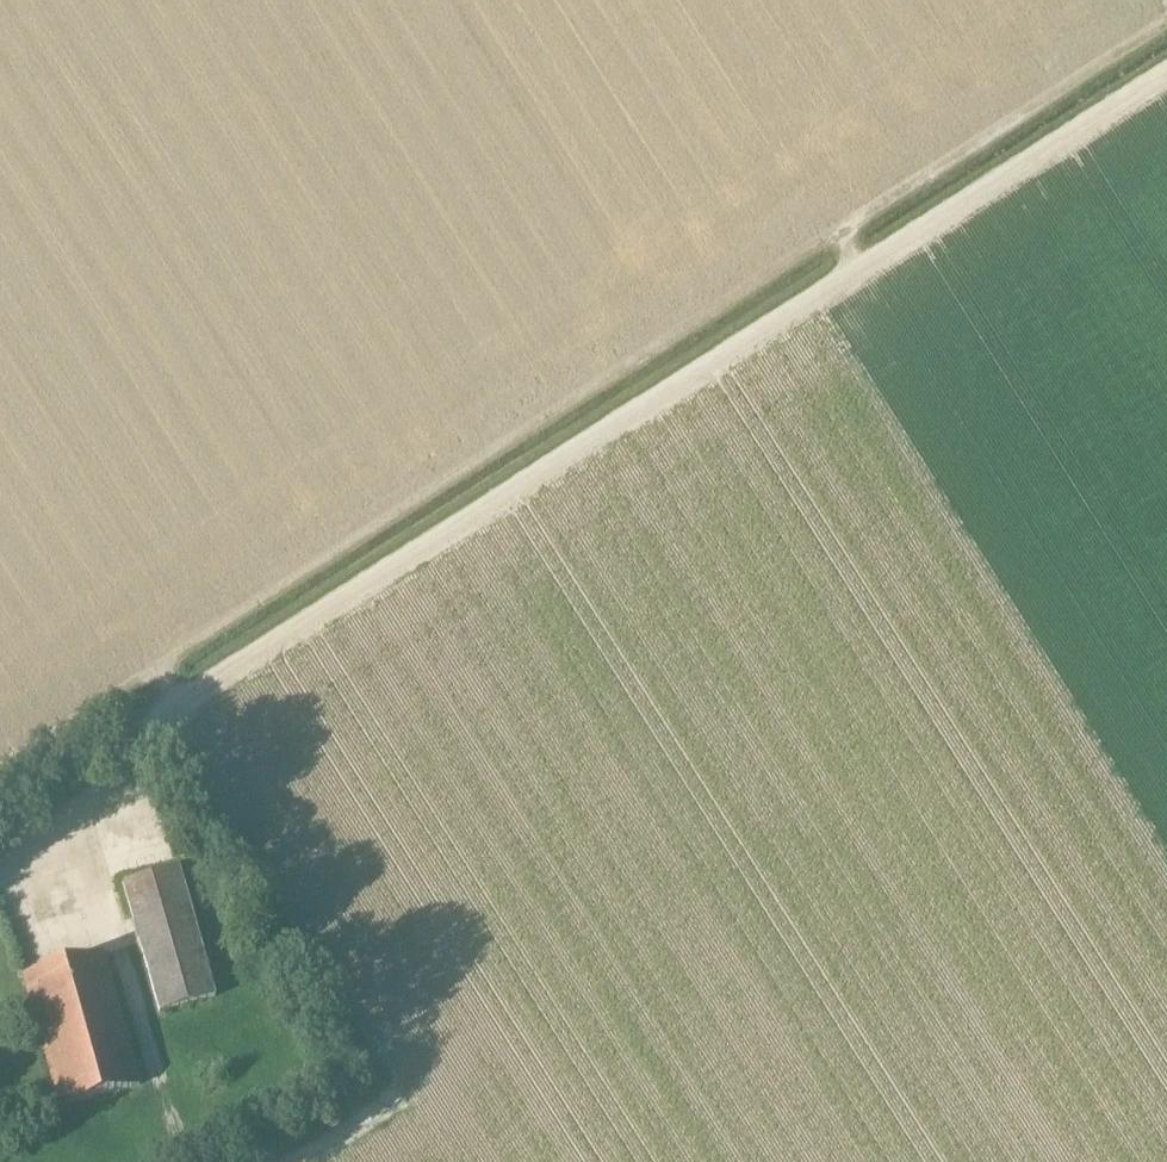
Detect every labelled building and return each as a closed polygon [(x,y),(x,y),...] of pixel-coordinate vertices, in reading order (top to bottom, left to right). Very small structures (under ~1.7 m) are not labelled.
[(159,1012),(216,995),(178,867),(121,884),(159,1012)] [(102,955),(22,977),(59,1108),(139,1085),(102,955)]
